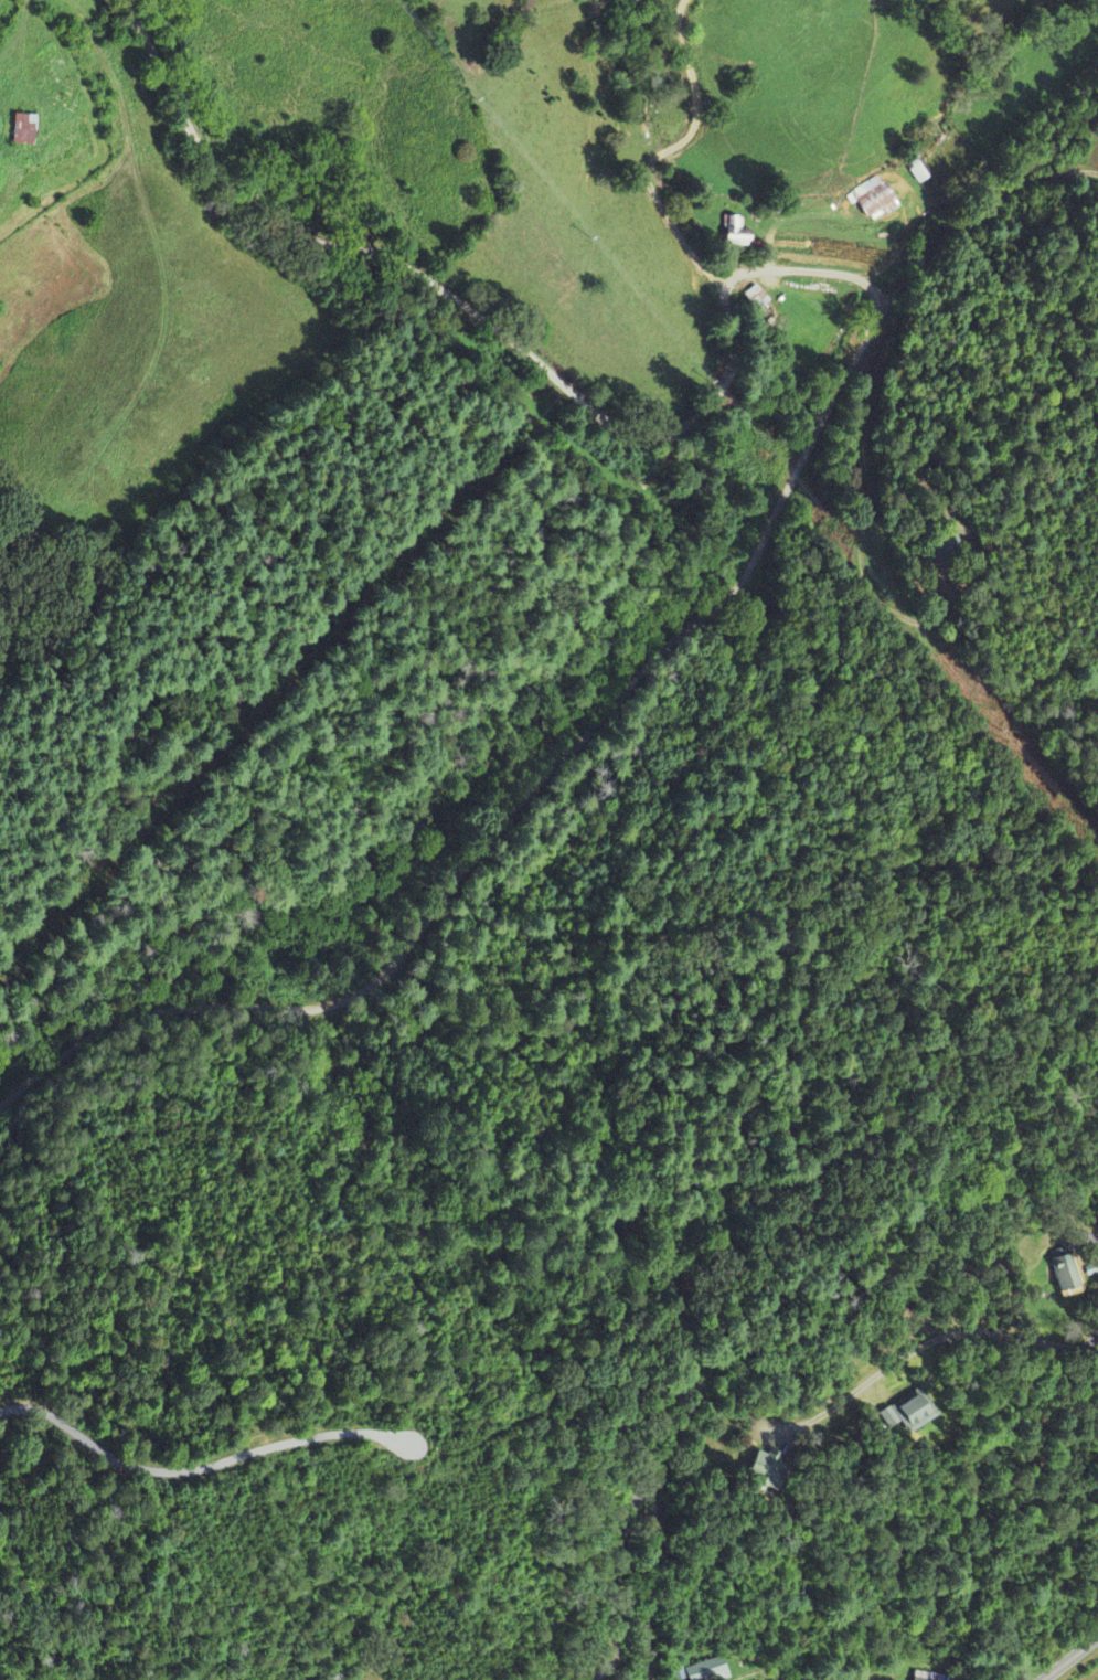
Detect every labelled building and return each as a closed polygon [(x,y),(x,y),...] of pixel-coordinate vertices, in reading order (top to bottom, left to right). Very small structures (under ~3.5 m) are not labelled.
[(36,116),(15,112),(10,143),(31,146),(36,116)] [(899,207),(878,175),(845,196),(851,206),(857,202),(872,225),(899,207)] [(724,247),(750,247),(751,231),(742,231),(742,217),(725,216),(724,247)] [(1049,1261),(1059,1294),(1080,1288),(1070,1255),(1049,1261)] [(937,1417),(918,1389),(878,1416),(888,1430),(899,1423),(908,1437),(937,1417)] [(758,1452),(746,1479),(777,1492),(786,1472),(774,1467),(779,1456),(769,1451),(767,1456),(758,1452)] [(724,1659),(685,1668),(688,1679),(729,1679),(724,1659)] [(946,1678),(937,1676),(937,1675),(915,1671),(913,1679),(946,1679),(946,1678)]
